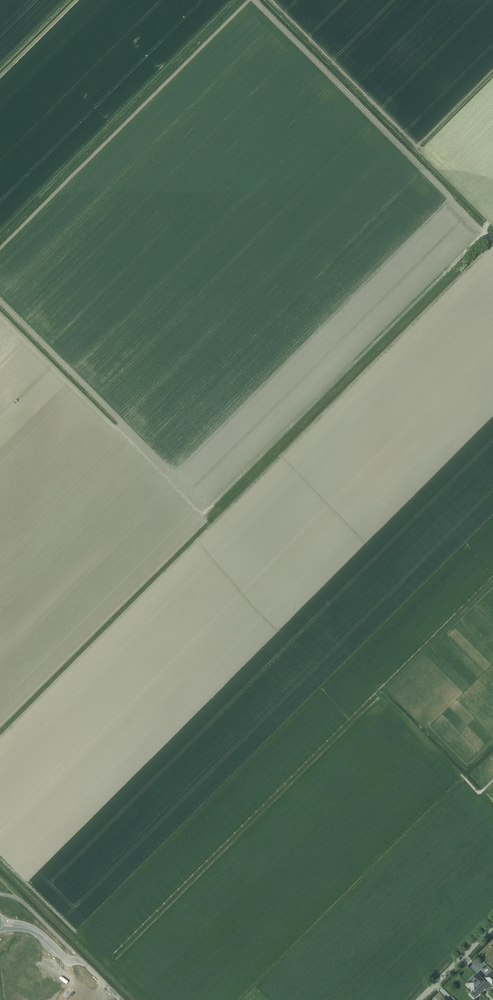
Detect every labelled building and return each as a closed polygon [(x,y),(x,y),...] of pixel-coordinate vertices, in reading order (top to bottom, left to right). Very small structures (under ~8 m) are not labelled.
[(467,985),(473,991),(470,994),(474,999),(478,995),(475,993),(485,983),(490,988),(492,986),(492,977),(490,974),(489,975),(485,979),(483,981),(477,975),(476,976),(474,978),(470,981),(471,982),(467,985)]
